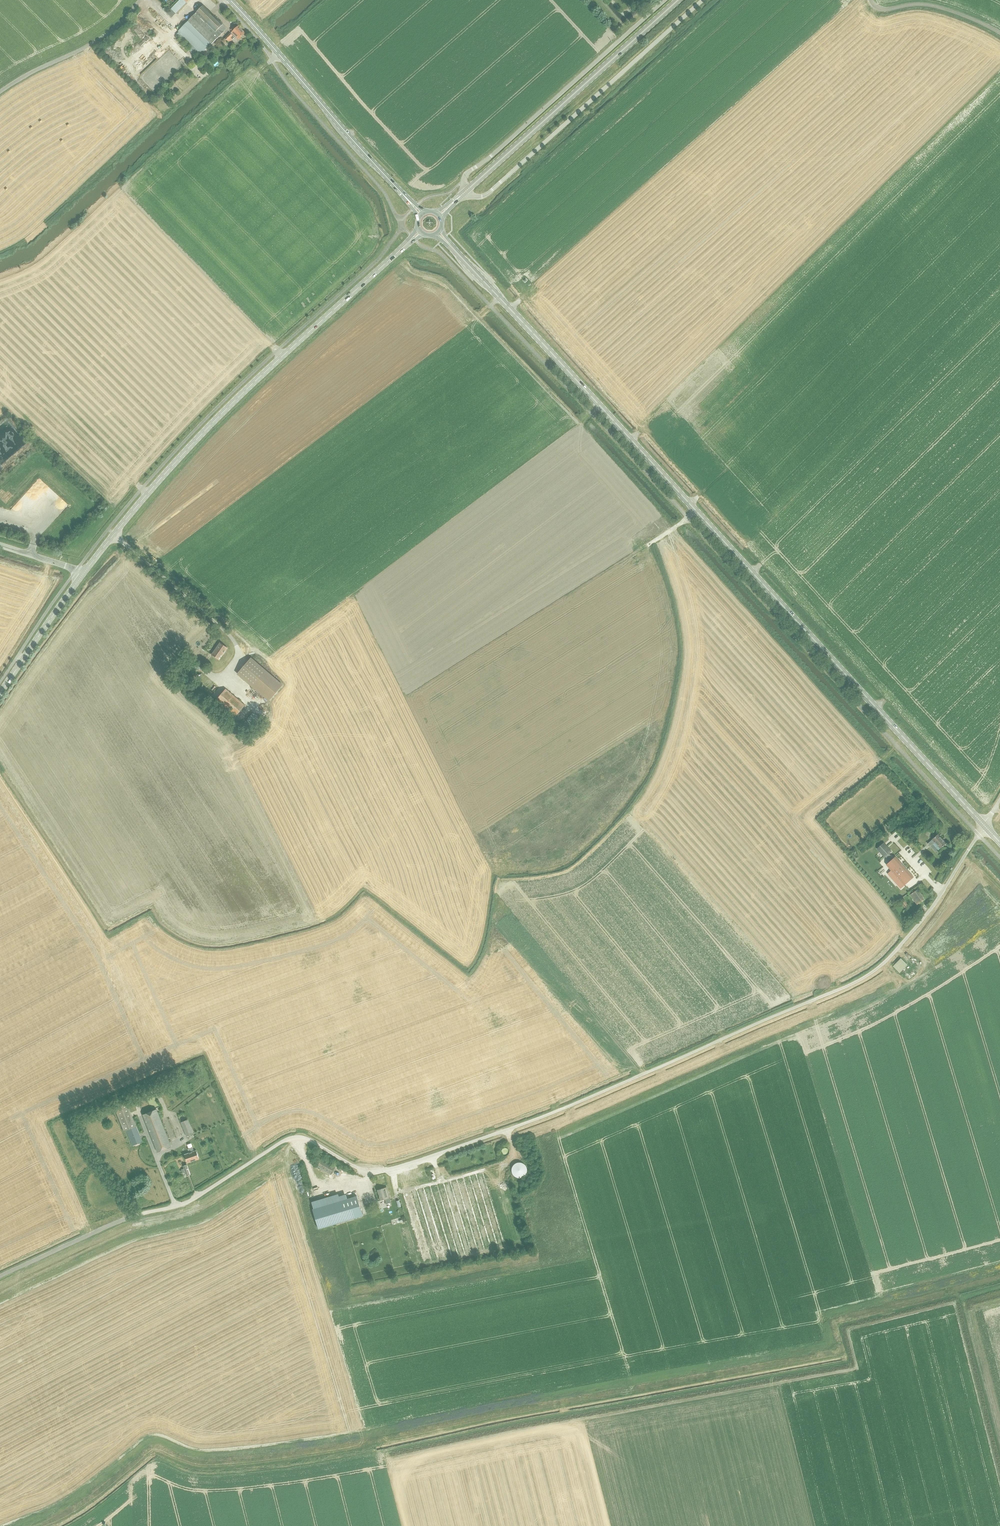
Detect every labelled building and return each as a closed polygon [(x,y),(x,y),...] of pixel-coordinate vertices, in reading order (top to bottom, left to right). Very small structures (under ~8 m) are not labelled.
[(171,9),(176,14),(187,3),(184,0),(179,0),(171,9)] [(224,32),(223,31),(226,28),(203,5),(196,13),(186,23),(178,31),(201,54),(219,36),(224,32)] [(229,43),(232,40),(236,36),(239,39),(245,33),(238,26),(236,29),(234,27),(231,30),(232,32),(232,33),(234,34),(232,35),(230,33),(223,41),(225,43),(227,41),(229,43)] [(219,660),(227,648),(220,643),(211,655),(219,660)] [(283,685),(251,658),(237,674),(268,701),(283,685)] [(236,716),(245,706),(225,689),(216,699),(236,716)] [(262,720),(253,712),(243,724),(252,732),(262,720)] [(938,850),(941,848),(946,843),(938,835),(928,843),(930,846),(933,844),(938,850)] [(877,849),(885,857),(891,852),(883,843),(877,849)] [(901,889),(914,877),(895,857),(886,865),(891,870),(888,874),(901,889)] [(917,905),(925,899),(917,890),(910,895),(917,905)] [(905,908),(908,906),(904,899),(903,900),(901,899),(900,900),(905,908)] [(115,1108),(124,1131),(127,1130),(129,1136),(126,1137),(129,1145),(132,1144),(133,1145),(142,1142),(127,1103),(115,1108)] [(157,1152),(171,1147),(156,1109),(143,1114),(157,1152)] [(187,1137),(194,1134),(185,1112),(178,1115),(187,1137)] [(199,1158),(196,1150),(194,1151),(193,1146),(187,1148),(189,1153),(184,1155),(187,1163),(199,1158)] [(331,1175),(335,1168),(321,1159),(317,1166),(331,1175)] [(512,1168),(511,1170),(512,1172),(513,1174),(515,1176),(517,1177),(519,1178),(521,1177),(524,1176),(525,1174),(526,1172),(527,1170),(526,1168),(525,1165),(524,1164),(521,1163),(519,1162),(517,1163),(515,1164),(513,1165),(512,1168)] [(183,1166),(184,1168),(181,1169),(182,1173),(185,1172),(186,1176),(190,1175),(188,1169),(187,1164),(183,1166)] [(460,1180),(465,1195),(469,1194),(464,1179),(460,1180)] [(377,1190),(380,1200),(385,1199),(386,1204),(391,1203),(389,1197),(387,1187),(377,1190)] [(357,1196),(313,1209),(319,1228),(362,1215),(357,1196)] [(486,1248),(481,1226),(477,1227),(481,1249),(486,1248)] [(470,1228),(475,1251),(479,1250),(475,1227),(470,1228)] [(469,1252),(474,1251),(467,1229),(463,1230),(469,1252)] [(456,1232),(463,1254),(467,1253),(461,1230),(456,1232)] [(454,1232),(450,1234),(456,1256),(461,1254),(454,1232)] [(440,1257),(434,1236),(430,1237),(436,1258),(440,1257)] [(433,1260),(427,1237),(423,1238),(429,1261),(433,1260)]
